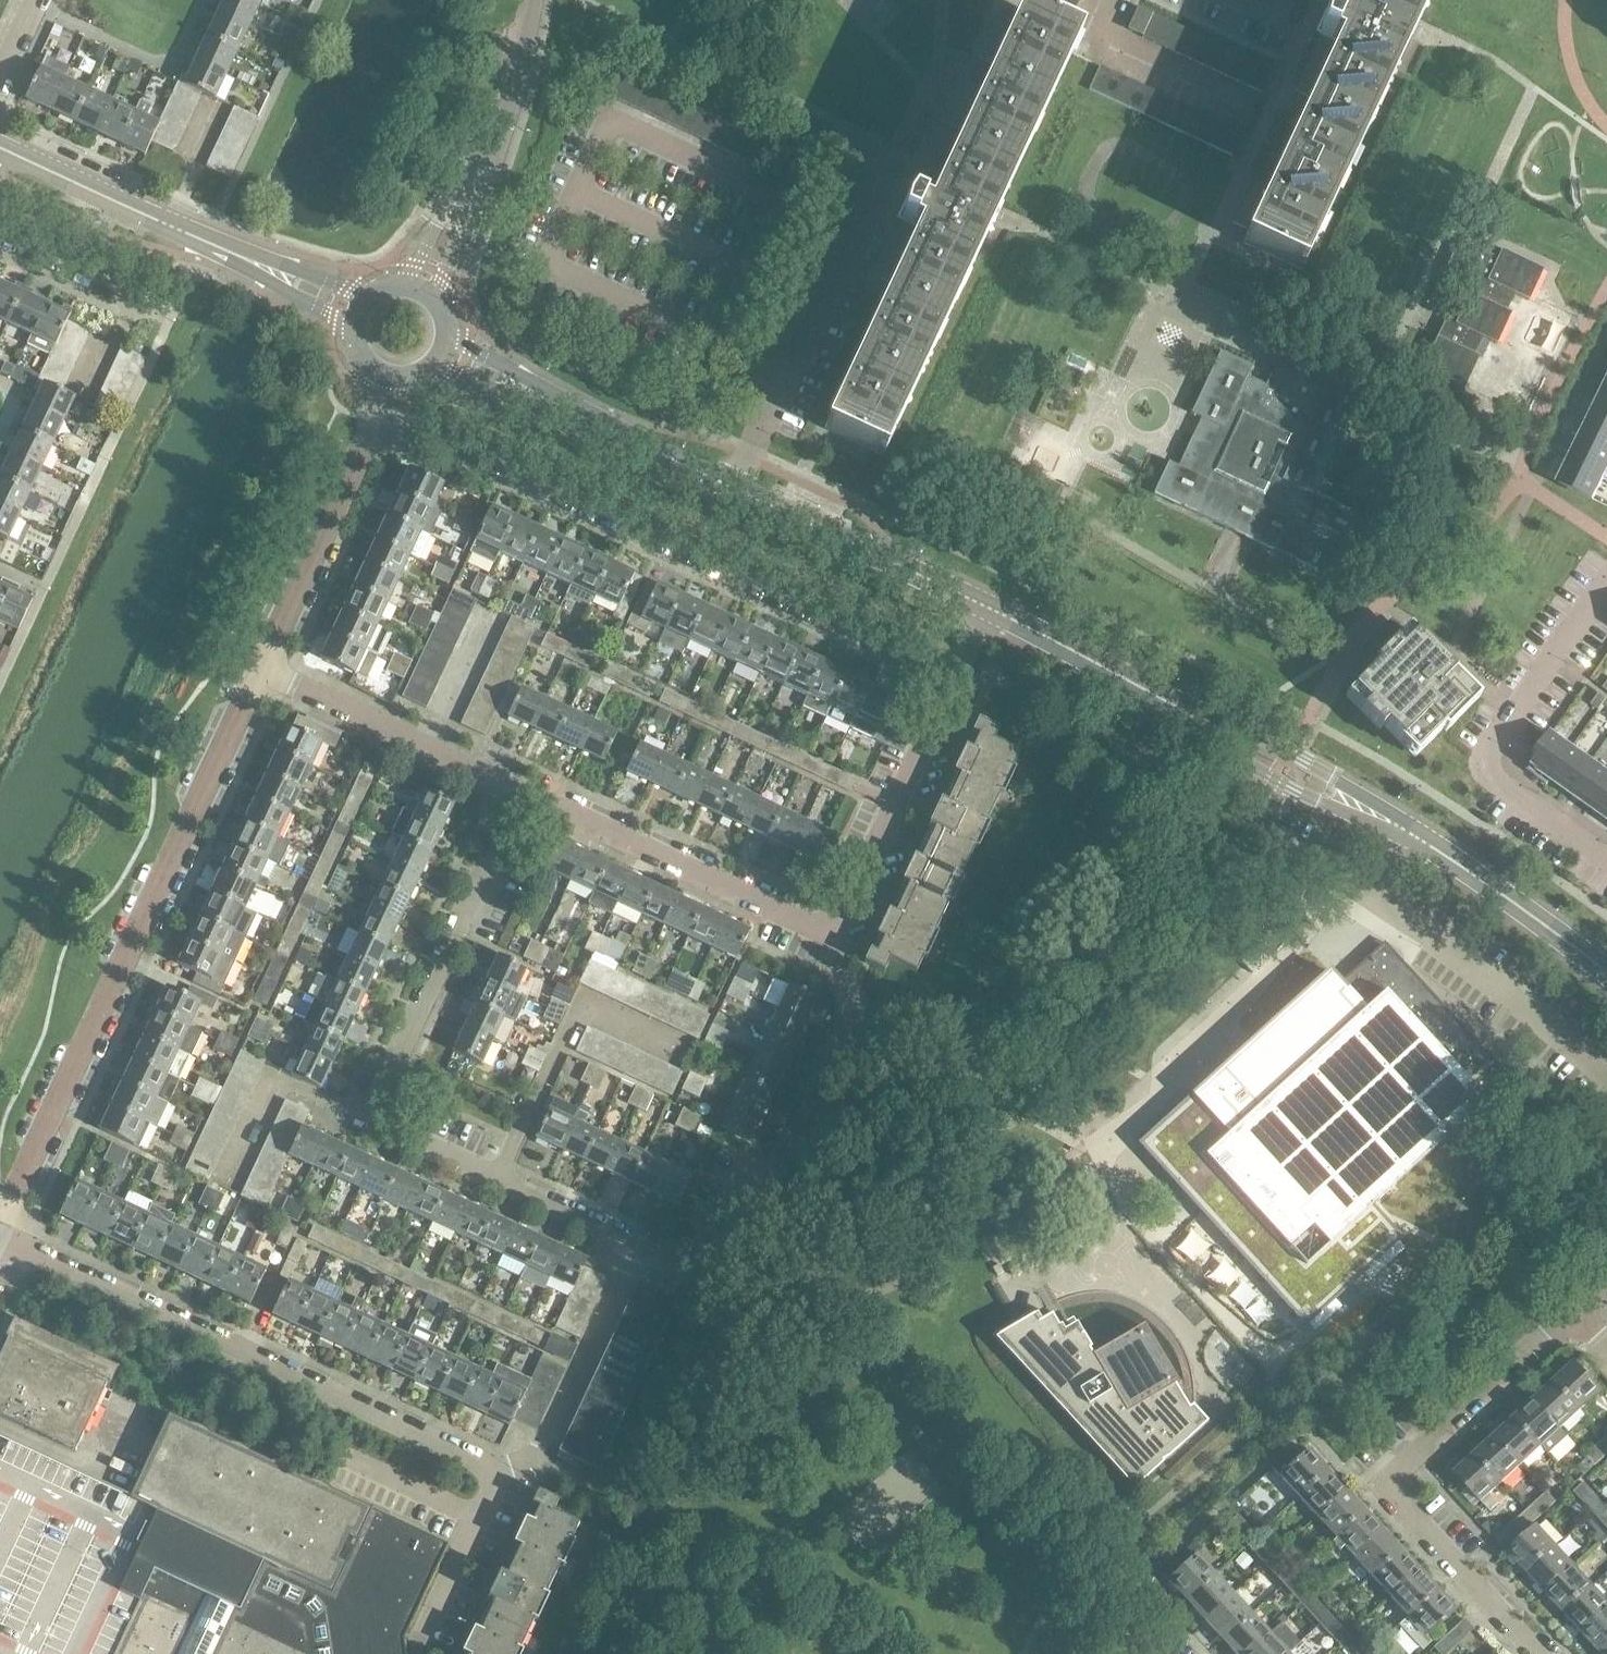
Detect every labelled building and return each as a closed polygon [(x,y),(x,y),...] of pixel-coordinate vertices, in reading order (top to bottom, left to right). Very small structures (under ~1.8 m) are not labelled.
[(251,0),(224,0),(218,13),(249,28),(260,4),(251,0)] [(1076,7),(1061,0),(1051,0),(1047,8),(1070,19),(1076,7)] [(1394,69),(1412,31),(1427,0),(1356,0),(1354,4),(1351,11),(1329,1),(1314,33),(1319,35),(1293,90),(1310,98),(1268,187),(1251,179),(1231,223),(1248,231),(1242,242),(1301,269),(1394,69)] [(291,7),(288,16),(303,23),(307,13),(291,7)] [(1137,7),(1127,29),(1142,37),(1153,14),(1137,7)] [(1064,31),(1070,19),(1047,8),(1042,20),(1064,31)] [(1078,37),(1064,31),(1042,20),(1021,10),(1015,23),(998,16),(978,58),(994,66),(984,89),(967,81),(947,125),(963,132),(937,189),(933,197),(912,187),(897,220),(901,222),(876,276),(893,284),(825,429),(883,456),(996,214),(1071,53),(1078,37)] [(249,28),(218,13),(211,28),(204,25),(200,34),(238,51),(249,28)] [(1154,42),(1165,20),(1153,14),(1142,37),(1154,42)] [(1166,48),(1177,25),(1165,20),(1154,42),(1166,48)] [(55,24),(50,35),(58,39),(63,28),(55,24)] [(1178,54),(1188,31),(1177,25),(1166,48),(1178,54)] [(285,26),(278,41),(289,46),(297,31),(285,26)] [(1190,59),(1200,36),(1188,31),(1178,54),(1190,59)] [(238,51),(200,34),(196,42),(202,45),(195,60),(227,75),(238,51)] [(1202,65),(1212,42),(1200,36),(1190,59),(1202,65)] [(1213,70),(1224,47),(1212,42),(1202,65),(1213,70)] [(94,43),(89,54),(101,60),(106,50),(94,43)] [(1225,76),(1236,53),(1224,47),(1213,70),(1225,76)] [(1237,81),(1248,58),(1236,53),(1225,76),(1237,81)] [(117,56),(112,67),(124,73),(130,62),(117,56)] [(50,110),(64,79),(70,69),(45,57),(26,99),(50,110)] [(133,57),(127,70),(137,75),(143,62),(133,57)] [(1256,71),(1260,64),(1248,58),(1237,81),(1249,87),(1252,79),(1256,71)] [(227,75),(195,60),(188,75),(182,72),(178,82),(202,94),(215,100),(227,75)] [(276,60),(272,67),(280,71),(284,63),(276,60)] [(1272,69),(1260,64),(1256,71),(1268,77),(1272,69)] [(1101,96),(1112,72),(1100,66),(1089,90),(1101,96)] [(1264,85),(1268,77),(1256,71),(1252,79),(1264,85)] [(240,72),(236,80),(252,87),(255,80),(240,72)] [(1112,101),(1123,77),(1112,72),(1101,96),(1112,101)] [(619,102),(630,78),(618,73),(607,96),(619,102)] [(1124,107),(1135,83),(1123,77),(1112,101),(1124,107)] [(231,78),(227,87),(236,91),(240,82),(236,80),(231,78)] [(631,107),(642,84),(630,78),(619,102),(631,107)] [(74,121),(88,90),(64,79),(50,110),(74,121)] [(1261,93),(1264,85),(1252,79),(1249,87),(1261,93)] [(196,105),(202,94),(178,82),(172,94),(196,105)] [(1136,112),(1147,88),(1135,83),(1124,107),(1136,112)] [(262,84),(259,90),(266,93),(269,87),(262,84)] [(643,113),(654,89),(642,84),(631,107),(643,113)] [(1148,118),(1159,94),(1147,88),(1136,112),(1148,118)] [(655,118),(665,95),(654,89),(643,113),(655,118)] [(98,132),(112,102),(88,90),(74,121),(98,132)] [(196,105),(172,94),(167,106),(191,117),(196,105)] [(1160,123),(1171,99),(1159,94),(1148,118),(1160,123)] [(666,124),(677,101),(665,95),(655,118),(666,124)] [(1172,129),(1183,105),(1171,99),(1160,123),(1172,129)] [(678,129),(689,106),(677,101),(666,124),(678,129)] [(121,143),(136,113),(112,102),(98,132),(121,143)] [(151,142),(156,130),(159,124),(158,123),(146,118),(151,107),(140,102),(136,113),(121,143),(145,155),(151,142)] [(1184,134),(1195,110),(1183,105),(1172,129),(1184,134)] [(185,129),(191,117),(167,106),(161,118),(185,129)] [(690,135),(701,112),(689,106),(678,129),(690,135)] [(258,118),(254,116),(234,107),(234,108),(228,119),(252,130),(258,118)] [(1196,140),(1207,116),(1195,110),(1184,134),(1196,140)] [(702,141),(713,117),(701,112),(690,135),(702,141)] [(1208,145),(1219,121),(1207,116),(1196,140),(1208,145)] [(714,146),(725,123),(713,117),(702,141),(714,146)] [(180,141),(185,129),(161,118),(158,123),(159,124),(156,130),(180,141)] [(252,130),(228,119),(223,131),(247,142),(252,130)] [(1227,135),(1231,127),(1219,121),(1208,145),(1220,151),(1223,143),(1227,135)] [(726,152),(737,129),(725,123),(714,146),(726,152)] [(1239,140),(1242,132),(1231,127),(1227,135),(1239,140)] [(738,157),(749,134),(737,129),(726,152),(738,157)] [(174,153),(180,141),(156,130),(151,142),(174,153)] [(247,142),(223,131),(217,143),(241,154),(247,142)] [(1235,148),(1239,140),(1227,135),(1223,143),(1235,148)] [(241,154),(217,143),(212,154),(235,166),(241,154)] [(1231,156),(1235,148),(1223,143),(1220,151),(1231,156)] [(235,166),(212,154),(206,166),(230,178),(235,166)] [(1436,339),(1422,368),(1463,387),(1477,357),(1482,359),(1490,342),(1496,344),(1510,314),(1504,312),(1512,294),(1528,301),(1542,271),(1501,252),(1498,259),(1459,241),(1455,248),(1439,283),(1442,284),(1458,291),(1436,339)] [(8,324),(26,287),(17,283),(14,289),(0,283),(0,320),(8,324)] [(26,287),(8,324),(31,335),(32,335),(46,304),(32,297),(35,291),(26,287)] [(31,335),(27,345),(50,356),(54,346),(55,345),(61,333),(66,321),(68,321),(73,309),(64,305),(61,311),(46,304),(32,335),(31,335)] [(66,321),(61,333),(85,344),(90,332),(68,321),(66,321)] [(61,333),(55,345),(79,356),(85,344),(61,333)] [(141,346),(139,345),(134,342),(130,350),(137,353),(141,346)] [(50,356),(49,357),(73,368),(79,356),(55,345),(54,346),(50,356)] [(140,370),(146,358),(122,347),(116,359),(140,370)] [(1313,494),(1356,404),(1324,389),(1323,390),(1273,366),(1264,386),(1262,390),(1243,382),(1250,367),(1219,352),(1190,413),(1200,418),(1178,467),(1168,462),(1153,494),(1326,575),(1354,514),(1313,494)] [(49,357),(44,369),(68,380),(73,368),(49,357)] [(134,382),(140,370),(116,359),(110,371),(134,382)] [(6,364),(1,374),(11,379),(11,378),(16,369),(6,364)] [(16,369),(11,378),(34,389),(38,380),(40,377),(17,366),(16,369)] [(40,377),(38,380),(62,392),(68,380),(44,369),(40,377)] [(129,395),(134,382),(110,371),(105,383),(129,395)] [(34,404),(33,407),(63,422),(75,397),(62,392),(38,380),(34,389),(34,390),(40,393),(34,404)] [(123,407),(129,395),(105,383),(99,395),(123,407)] [(118,418),(123,407),(99,395),(94,407),(118,418)] [(1600,397),(1589,418),(1606,427),(1606,401),(1600,397)] [(20,420),(16,429),(52,446),(63,422),(33,407),(31,411),(26,423),(20,420)] [(1589,418),(1579,439),(1606,453),(1606,427),(1589,418)] [(75,428),(72,434),(82,439),(85,432),(75,428)] [(18,440),(10,455),(41,469),(52,446),(16,429),(12,437),(18,440)] [(1606,471),(1606,453),(1579,439),(1569,460),(1604,478),(1606,471)] [(30,493),(41,469),(10,455),(3,470),(0,468),(0,479),(30,493)] [(1593,500),(1604,478),(1569,460),(1558,482),(1593,500)] [(410,469),(399,493),(432,508),(443,485),(410,469)] [(19,517),(30,493),(0,479),(0,509),(19,517)] [(389,516),(388,517),(421,532),(429,536),(440,512),(432,509),(432,508),(399,493),(392,509),(393,509),(389,516)] [(0,509),(0,553),(5,556),(11,542),(8,541),(19,517),(0,509)] [(498,552),(513,519),(491,509),(470,554),(493,564),(498,552)] [(461,511),(457,520),(474,528),(478,519),(461,511)] [(378,540),(377,541),(410,556),(418,560),(429,536),(421,532),(388,517),(381,532),(382,532),(378,540)] [(522,564),(537,530),(523,524),(514,520),(515,519),(513,519),(498,552),(522,564)] [(474,528),(457,520),(453,529),(470,537),(474,528)] [(546,575),(562,541),(546,534),(546,535),(538,531),(539,531),(537,530),(522,564),(546,575)] [(367,564),(366,564),(399,580),(410,556),(377,541),(370,556),(367,564)] [(563,542),(562,541),(546,575),(569,586),(585,552),(570,546),(563,543),(563,542)] [(453,547),(448,557),(459,562),(463,552),(453,547)] [(569,586),(565,595),(589,606),(593,598),(609,563),(594,556),(594,557),(586,554),(586,553),(585,552),(569,586)] [(452,575),(456,567),(438,558),(434,567),(452,575)] [(609,563),(593,598),(616,609),(611,619),(621,624),(642,579),(641,578),(640,580),(632,576),(633,575),(617,567),(617,568),(610,564),(609,563)] [(356,587),(355,588),(388,604),(399,580),(366,564),(359,579),(360,579),(356,587)] [(452,575),(434,567),(430,576),(448,584),(452,575)] [(479,575),(471,592),(478,595),(486,578),(479,575)] [(486,578),(478,595),(488,600),(496,583),(486,578)] [(11,583),(3,579),(0,585),(0,607),(11,583)] [(33,600),(17,592),(20,587),(11,583),(0,607),(0,622),(18,631),(33,600)] [(636,604),(626,626),(645,635),(650,624),(663,630),(679,597),(665,591),(656,587),(647,605),(638,600),(636,604)] [(344,612),(377,627),(378,626),(388,604),(355,588),(348,603),(349,604),(345,612),(344,612)] [(470,613),(476,601),(452,590),(447,602),(470,613)] [(526,596),(518,613),(525,617),(534,599),(526,596)] [(663,630),(658,642),(682,654),(688,642),(703,608),(688,601),(688,602),(680,598),(680,597),(679,597),(663,630)] [(534,599),(525,617),(536,622),(544,604),(534,599)] [(465,625),(470,613),(447,602),(441,614),(465,625)] [(416,606),(412,615),(430,623),(434,614),(416,606)] [(703,608),(688,642),(711,652),(727,619),(713,613),(712,613),(704,609),(703,608)] [(334,635),(333,636),(378,657),(390,631),(378,626),(377,627),(344,612),(337,627),(338,628),(334,635)] [(459,637),(465,625),(441,614),(436,626),(459,637)] [(426,632),(430,623),(412,615),(408,624),(426,632)] [(535,629),(510,618),(505,629),(529,641),(535,629)] [(727,619),(711,652),(734,663),(749,630),(736,623),(736,624),(727,620),(728,619),(727,619)] [(454,649),(459,637),(436,626),(430,638),(454,649)] [(1374,662),(1377,665),(1346,696),(1380,730),(1384,726),(1400,743),(1407,736),(1422,750),(1449,723),(1452,725),(1464,713),(1457,706),(1472,692),(1408,628),(1374,662)] [(529,641),(505,629),(499,641),(523,653),(529,641)] [(749,630),(734,663),(758,674),(773,640),(759,634),(759,635),(750,631),(751,630),(749,630)] [(546,635),(541,647),(552,653),(558,640),(546,635)] [(327,652),(323,660),(367,680),(378,657),(333,636),(326,651),(327,652)] [(454,649),(430,638),(425,650),(448,661),(454,649)] [(558,640),(552,653),(564,658),(570,646),(558,640)] [(773,640),(758,674),(781,685),(797,651),(782,645),(782,646),(774,642),(774,641),(773,640)] [(523,653),(499,641),(494,653),(518,665),(523,653)] [(9,649),(0,645),(0,669),(9,649)] [(570,646),(564,658),(576,664),(581,651),(570,646)] [(443,673),(448,661),(425,650),(419,662),(443,673)] [(581,651),(576,664),(577,665),(580,666),(587,669),(590,664),(593,657),(581,651)] [(797,651),(781,685),(806,696),(821,663),(805,655),(805,656),(797,653),(798,652),(797,651)] [(394,653),(390,662),(406,670),(410,661),(394,653)] [(518,665),(494,653),(488,665),(512,676),(518,665)] [(590,664),(587,669),(599,675),(602,670),(605,662),(593,657),(590,664)] [(406,670),(390,662),(386,671),(402,678),(406,670)] [(437,685),(443,673),(419,662),(413,673),(437,685)] [(602,670),(599,675),(611,681),(617,668),(605,662),(602,670)] [(806,696),(801,706),(825,717),(829,707),(845,674),(830,667),(829,668),(822,664),(822,663),(821,663),(806,696)] [(512,676),(488,665),(482,677),(507,688),(508,686),(512,676)] [(617,668),(611,681),(623,686),(629,674),(617,668)] [(431,696),(437,685),(413,673),(408,685),(431,696)] [(629,674),(623,686),(635,692),(641,679),(629,674)] [(829,707),(825,717),(849,728),(853,718),(869,685),(853,678),(853,679),(845,675),(846,674),(845,674),(829,707)] [(507,688),(482,677),(477,689),(501,700),(507,688)] [(641,679),(635,692),(649,698),(654,686),(641,679)] [(431,696),(408,685),(402,697),(426,708),(431,696)] [(853,718),(849,728),(873,739),(876,732),(888,738),(899,714),(887,708),(889,705),(893,696),(878,689),(878,690),(870,686),(870,685),(869,685),(853,718)] [(532,727),(545,700),(521,688),(519,691),(508,686),(507,688),(501,700),(497,709),(509,715),(508,716),(532,727)] [(501,700),(477,689),(471,701),(495,712),(496,711),(497,709),(501,700)] [(665,691),(659,703),(671,709),(677,696),(665,691)] [(1591,705),(1599,710),(1606,699),(1599,694),(1591,705)] [(677,696),(671,709),(682,714),(688,702),(677,696)] [(545,700),(532,727),(556,738),(569,711),(545,700)] [(495,712),(471,701),(466,712),(490,724),(495,712)] [(688,702),(682,714),(695,720),(701,707),(688,702)] [(701,707),(695,720),(706,726),(712,713),(701,707)] [(580,749),(593,722),(569,711),(556,738),(580,749)] [(490,724),(466,712),(460,725),(484,736),(490,724)] [(712,713),(706,726),(718,731),(724,718),(712,713)] [(284,744),(281,752),(312,767),(323,744),(337,751),(343,738),(301,718),(295,730),(291,728),(284,744)] [(724,718),(718,731),(729,736),(735,724),(724,718)] [(915,974),(941,918),(1018,753),(993,741),(998,730),(978,720),(864,964),(884,973),(890,961),(915,974)] [(617,734),(593,722),(580,749),(604,761),(617,734)] [(735,724),(729,736),(742,742),(748,730),(735,724)] [(748,730),(742,742),(754,748),(760,735),(748,730)] [(1550,780),(1572,748),(1552,734),(1527,770),(1548,785),(1551,780),(1550,780)] [(760,735),(754,748),(766,754),(772,741),(760,735)] [(772,741),(766,754),(778,759),(784,746),(772,741)] [(650,783),(663,755),(639,744),(626,772),(650,783)] [(784,746),(778,759),(790,765),(796,752),(784,746)] [(1569,793),(1591,762),(1572,748),(1550,780),(1551,780),(1569,793)] [(273,768),(269,776),(301,791),(312,767),(281,752),(280,751),(272,768),(273,768)] [(796,752),(790,765),(800,770),(806,757),(796,752)] [(674,794),(687,767),(663,755),(650,783),(674,794)] [(806,757),(800,770),(813,776),(819,763),(806,757)] [(1606,780),(1606,773),(1591,762),(1569,793),(1588,807),(1606,780)] [(372,781),(378,768),(365,763),(360,775),(372,781)] [(819,763),(813,776),(825,781),(831,769),(819,763)] [(697,805),(710,778),(687,767),(674,794),(697,805)] [(831,769),(825,781),(836,787),(842,774),(831,769)] [(842,774),(836,787),(850,793),(856,780),(842,774)] [(261,792),(257,800),(289,815),(301,791),(269,776),(268,775),(261,791),(261,792)] [(367,792),(372,781),(360,775),(354,787),(367,792)] [(721,817),(734,789),(710,778),(697,805),(721,817)] [(1588,807),(1606,820),(1606,780),(1588,807)] [(361,804),(367,792),(354,787),(349,799),(361,804)] [(745,828),(758,800),(734,789),(721,817),(745,828)] [(454,804),(427,791),(415,815),(443,828),(454,804)] [(356,816),(361,804),(349,799),(344,810),(356,816)] [(250,816),(247,822),(279,837),(289,815),(257,800),(249,815),(250,816)] [(769,839),(782,812),(758,800),(745,828),(769,839)] [(350,828),(356,816),(344,810),(338,823),(350,828)] [(432,852),(443,828),(415,815),(415,816),(403,810),(393,834),(404,839),(432,852)] [(792,850),(805,823),(782,812),(769,839),(792,850)] [(239,839),(236,846),(268,861),(276,865),(279,866),(291,843),(279,837),(247,822),(246,822),(238,839),(239,839)] [(345,840),(350,828),(338,823),(332,834),(345,840)] [(816,861),(829,834),(805,823),(792,850),(816,861)] [(339,852),(345,840),(332,834),(327,846),(339,852)] [(421,876),(432,852),(404,839),(393,863),(421,876)] [(559,842),(545,870),(569,881),(583,853),(560,843),(559,842)] [(228,863),(224,869),(256,884),(265,888),(269,879),(276,865),(268,861),(236,846),(235,845),(227,862),(228,863)] [(334,863),(339,852),(327,846),(321,858),(334,863)] [(583,853),(569,881),(593,892),(606,864),(583,853)] [(328,876),(334,863),(321,858),(316,870),(328,876)] [(341,862),(329,886),(341,892),(352,868),(341,862)] [(409,900),(421,876),(393,863),(382,887),(409,900)] [(593,892),(588,904),(611,915),(612,914),(630,875),(606,864),(593,892)] [(216,886),(213,893),(245,908),(257,914),(269,890),(265,888),(256,884),(224,869),(216,886)] [(322,888),(328,876),(316,870),(310,882),(322,888)] [(630,875),(612,914),(636,925),(640,914),(654,887),(630,875)] [(317,900),(322,888),(310,882),(305,894),(317,900)] [(398,923),(409,900),(382,887),(371,910),(398,923)] [(654,887),(640,914),(664,926),(677,898),(654,887)] [(205,909),(202,917),(234,932),(246,938),(257,914),(256,913),(245,908),(213,893),(205,909)] [(311,911),(317,900),(305,894),(299,906),(311,911)] [(677,898),(664,926),(688,937),(701,909),(677,898)] [(318,899),(313,909),(327,916),(331,905),(318,899)] [(306,923),(311,911),(299,906),(294,918),(306,923)] [(701,909),(688,937),(712,948),(725,920),(701,909)] [(387,947),(398,923),(371,910),(359,934),(387,947)] [(194,933),(190,941),(234,962),(246,938),(234,932),(202,917),(201,917),(194,933)] [(300,936),(306,923),(294,918),(288,930),(300,936)] [(725,920),(712,948),(735,959),(748,931),(725,920)] [(295,947),(300,936),(288,930),(282,942),(295,947)] [(593,954),(601,936),(592,932),(584,949),(593,954)] [(376,971),(387,947),(359,934),(348,958),(376,971)] [(610,940),(601,936),(593,954),(602,958),(610,940)] [(608,956),(622,960),(627,941),(614,937),(608,956)] [(183,957),(179,966),(196,974),(192,983),(218,996),(234,962),(190,941),(190,940),(182,957),(183,957)] [(531,962),(539,945),(530,941),(522,958),(531,962)] [(289,958),(295,947),(282,942),(277,953),(289,958)] [(512,943),(508,951),(518,955),(522,947),(512,943)] [(547,949),(539,945),(531,962),(540,966),(547,949)] [(1171,1116),(1140,1144),(1201,1211),(1305,1325),(1336,1297),(1337,1299),(1351,1286),(1350,1285),(1386,1252),(1400,1239),(1384,1221),(1373,1209),(1372,1207),(1378,1201),(1511,1080),(1493,1060),(1491,1061),(1403,965),(1384,945),(1377,952),(1377,951),(1341,985),(1329,972),(1253,1041),(1241,1052),(1209,1081),(1194,1095),(1192,1096),(1191,1095),(1170,1115),(1171,1116)] [(284,970),(289,958),(277,953),(272,965),(284,970)] [(640,976),(648,958),(639,954),(631,972),(640,976)] [(498,956),(487,980),(514,993),(514,992),(525,969),(519,966),(498,956)] [(365,995),(376,971),(348,958),(337,982),(365,995)] [(657,962),(648,958),(640,976),(649,980),(657,962)] [(590,989),(602,965),(590,960),(579,983),(590,989)] [(742,963),(735,979),(752,987),(760,971),(742,963)] [(278,983),(284,970),(272,965),(266,978),(278,983)] [(602,995),(614,971),(602,965),(590,989),(602,995)] [(614,1000),(625,976),(614,971),(602,995),(614,1000)] [(626,1006),(637,982),(625,976),(614,1000),(626,1006)] [(687,998),(696,981),(687,976),(678,994),(687,998)] [(365,995),(337,982),(327,977),(316,1001),(353,1019),(365,995)] [(273,994),(278,983),(266,978),(261,989),(273,994)] [(734,978),(730,987),(748,995),(752,987),(735,979),(734,978)] [(487,980),(476,1003),(502,1016),(514,1022),(520,1010),(526,998),(514,992),(514,993),(487,980)] [(704,985),(696,981),(687,998),(696,1003),(704,985)] [(638,1011),(649,987),(637,982),(626,1006),(638,1011)] [(805,1022),(816,998),(789,985),(778,1009),(805,1022)] [(161,1005),(157,1012),(190,1027),(201,1004),(212,1009),(217,999),(190,987),(185,996),(168,988),(160,1004),(161,1005)] [(650,1017),(661,993),(649,987),(638,1011),(650,1017)] [(730,987),(725,996),(744,1004),(748,995),(730,987)] [(267,1006),(273,994),(261,989),(255,1001),(267,1006)] [(661,1023),(673,999),(661,993),(650,1017),(661,1023)] [(673,1028),(684,1004),(673,999),(661,1023),(673,1028)] [(342,1042),(353,1019),(316,1001),(314,1000),(303,1024),(315,1029),(342,1042)] [(551,1000),(547,1009),(564,1016),(568,1008),(551,1000)] [(476,1003),(464,1027),(491,1040),(502,1016),(476,1003)] [(685,1034),(696,1010),(684,1004),(673,1028),(685,1034)] [(560,1025),(564,1016),(547,1009),(543,1017),(560,1025)] [(794,1046),(805,1022),(778,1009),(767,1033),(794,1046)] [(708,1016),(696,1010),(685,1034),(697,1039),(708,1016)] [(190,1027),(157,1012),(149,1027),(150,1028),(147,1035),(146,1035),(146,1036),(191,1057),(202,1032),(190,1027)] [(256,1020),(251,1029),(269,1037),(273,1028),(256,1020)] [(715,1020),(712,1026),(724,1031),(726,1025),(715,1020)] [(712,1026),(708,1034),(725,1043),(729,1034),(724,1031),(712,1026)] [(464,1027),(453,1051),(468,1058),(480,1064),(491,1040),(464,1027)] [(588,1056),(599,1033),(587,1027),(576,1051),(588,1056)] [(265,1046),(269,1037),(251,1029),(247,1038),(265,1046)] [(331,1066),(342,1042),(315,1029),(303,1053),(331,1066)] [(222,1031),(217,1040),(235,1048),(239,1039),(222,1031)] [(599,1062),(610,1038),(599,1033),(588,1056),(599,1062)] [(783,1070),(794,1046),(767,1033),(755,1057),(783,1070)] [(708,1034),(704,1043),(721,1051),(725,1043),(708,1034)] [(191,1057),(146,1036),(138,1051),(139,1052),(135,1059),(179,1080),(191,1057)] [(611,1067),(622,1044),(610,1038),(599,1062),(611,1067)] [(231,1057),(235,1048),(217,1040),(213,1049),(231,1057)] [(623,1073),(634,1050),(622,1044),(611,1067),(623,1073)] [(542,1064),(546,1055),(529,1047),(525,1056),(542,1064)] [(320,1090),(331,1066),(303,1053),(297,1050),(293,1060),(299,1063),(292,1077),(320,1090)] [(635,1079),(646,1055),(634,1050),(623,1073),(635,1079)] [(259,1074),(265,1062),(241,1051),(235,1063),(259,1074)] [(647,1084),(658,1061),(646,1055),(635,1079),(647,1084)] [(538,1073),(542,1064),(525,1056),(521,1065),(538,1073)] [(772,1093),(783,1070),(755,1057),(744,1080),(772,1093)] [(179,1080),(135,1059),(127,1075),(128,1075),(124,1082),(169,1103),(179,1080)] [(670,1066),(658,1061),(647,1084),(659,1090),(670,1066)] [(253,1086),(259,1074),(235,1063),(230,1075),(253,1086)] [(589,1085),(597,1069),(589,1065),(581,1081),(589,1085)] [(682,1072),(670,1066),(659,1090),(671,1096),(682,1072)] [(606,1073),(597,1069),(589,1085),(598,1089),(606,1073)] [(689,1073),(685,1082),(703,1090),(707,1081),(689,1073)] [(248,1098),(253,1086),(230,1075),(224,1087),(248,1098)] [(199,1079),(195,1088),(213,1096),(217,1087),(199,1079)] [(761,1117),(772,1093),(744,1080),(733,1104),(761,1117)] [(169,1103),(124,1082),(116,1099),(117,1099),(113,1106),(150,1123),(157,1126),(169,1103)] [(699,1099),(703,1090),(685,1082),(681,1090),(699,1099)] [(636,1107),(644,1091),(635,1086),(628,1103),(636,1107)] [(242,1110),(248,1098),(224,1087),(219,1098),(242,1110)] [(213,1096),(195,1088),(191,1096),(208,1105),(213,1096)] [(653,1095),(644,1091),(636,1107),(645,1111),(653,1095)] [(237,1121),(242,1110),(219,1098),(213,1110),(237,1121)] [(560,1149),(573,1121),(578,1110),(554,1098),(536,1137),(560,1149)] [(304,1124),(310,1111),(285,1100),(279,1113),(304,1124)] [(582,1104),(576,1117),(585,1121),(591,1109),(582,1104)] [(750,1141),(761,1117),(733,1104),(722,1128),(750,1141)] [(150,1123),(113,1106),(113,1105),(105,1121),(106,1122),(102,1130),(139,1148),(150,1123)] [(684,1129),(691,1113),(683,1109),(676,1125),(684,1129)] [(231,1133),(237,1121),(213,1110),(207,1122),(231,1133)] [(298,1136),(302,1128),(304,1124),(279,1113),(274,1124),(298,1136)] [(692,1133),(700,1117),(691,1113),(684,1129),(692,1133)] [(583,1160),(596,1132),(573,1121),(560,1149),(583,1160)] [(225,1145),(231,1133),(207,1122),(202,1134),(225,1145)] [(292,1147),(298,1136),(274,1124),(268,1136),(292,1147)] [(177,1125),(173,1134),(191,1142),(195,1133),(177,1125)] [(313,1166),(326,1139),(302,1128),(298,1136),(292,1147),(289,1155),(313,1166)] [(607,1171),(620,1144),(596,1132),(583,1160),(607,1171)] [(187,1151),(191,1142),(173,1134),(169,1143),(187,1151)] [(220,1157),(225,1145),(202,1134),(196,1146),(220,1157)] [(289,1155),(292,1147),(268,1136),(263,1148),(287,1159),(289,1155)] [(349,1150),(326,1139),(313,1166),(337,1177),(349,1150)] [(113,1164),(120,1147),(111,1143),(104,1160),(113,1164)] [(631,1182),(644,1155),(620,1144),(607,1171),(631,1182)] [(214,1169),(220,1157),(196,1146),(191,1158),(214,1169)] [(129,1151),(120,1147),(113,1164),(121,1168),(129,1151)] [(281,1171),(287,1159),(263,1148),(257,1160),(281,1171)] [(373,1161),(349,1150),(337,1177),(360,1188),(373,1161)] [(655,1193),(668,1166),(644,1155),(631,1182),(655,1193)] [(214,1169),(191,1158),(185,1170),(209,1181),(214,1169)] [(276,1183),(281,1171),(257,1160),(252,1172),(276,1183)] [(384,1199),(397,1172),(373,1161),(360,1188),(384,1199)] [(159,1186),(167,1169),(159,1165),(151,1182),(159,1186)] [(679,1205),(692,1177),(668,1166),(655,1193),(679,1205)] [(176,1173),(167,1169),(159,1186),(168,1190),(176,1173)] [(270,1195),(276,1183),(252,1172),(246,1184),(270,1195)] [(408,1210),(421,1183),(397,1172),(384,1199),(408,1210)] [(84,1225),(99,1193),(75,1182),(60,1214),(75,1222),(76,1221),(84,1225)] [(432,1221),(444,1194),(421,1183),(408,1210),(432,1221)] [(265,1207),(270,1195),(246,1184),(241,1195),(265,1207)] [(207,1208),(215,1191),(207,1187),(199,1204),(207,1208)] [(224,1195),(215,1191),(207,1208),(216,1212),(224,1195)] [(84,1225),(84,1226),(98,1232),(99,1232),(108,1236),(123,1204),(99,1193),(84,1225)] [(468,1205),(444,1194),(432,1221),(455,1233),(468,1205)] [(289,1218),(297,1200),(288,1196),(280,1214),(289,1218)] [(298,1222),(306,1204),(297,1200),(289,1218),(298,1222)] [(108,1236),(107,1236),(123,1244),(124,1243),(131,1247),(146,1215),(123,1204),(108,1236)] [(131,1247),(147,1255),(147,1254),(155,1258),(170,1226),(174,1216),(151,1205),(146,1215),(131,1247)] [(492,1216),(468,1205),(455,1233),(479,1244),(492,1216)] [(254,1230),(262,1213),(253,1209),(245,1226),(254,1230)] [(263,1235),(271,1217),(262,1213),(254,1230),(263,1235)] [(503,1255),(515,1227),(492,1216),(479,1244),(503,1255)] [(345,1220),(340,1232),(363,1243),(369,1231),(345,1220)] [(286,1249),(296,1228),(285,1223),(275,1244),(286,1249)] [(155,1258),(171,1266),(179,1269),(194,1237),(170,1226),(155,1258)] [(321,1245),(326,1232),(314,1227),(309,1239),(321,1245)] [(526,1266),(539,1238),(515,1227),(503,1255),(526,1266)] [(330,1249),(336,1237),(326,1232),(321,1245),(330,1249)] [(255,1234),(247,1250),(256,1254),(263,1238),(255,1234)] [(179,1269),(179,1270),(195,1277),(195,1276),(202,1280),(217,1248),(194,1237),(179,1269)] [(344,1255),(350,1243),(336,1237),(330,1249),(344,1255)] [(298,1264),(308,1243),(297,1238),(287,1259),(298,1264)] [(550,1277),(563,1249),(539,1238),(526,1266),(521,1278),(545,1289),(550,1277)] [(354,1260),(360,1248),(350,1243),(344,1255),(354,1260)] [(202,1280),(201,1280),(218,1288),(219,1287),(226,1291),(241,1259),(217,1248),(202,1280)] [(368,1266),(373,1254),(360,1248),(354,1260),(368,1266)] [(584,1267),(587,1261),(563,1249),(550,1277),(573,1288),(574,1288),(578,1279),(584,1267)] [(378,1271),(384,1259),(373,1254),(368,1266),(378,1271)] [(226,1291),(250,1302),(265,1270),(241,1259),(226,1291)] [(392,1278),(397,1266),(384,1259),(378,1271),(392,1278)] [(402,1282),(408,1270),(397,1266),(392,1278),(402,1282)] [(601,1290),(607,1278),(584,1267),(578,1279),(601,1290)] [(416,1289),(421,1276),(408,1270),(402,1282),(416,1289)] [(447,1273),(444,1279),(459,1286),(462,1280),(447,1273)] [(425,1293),(431,1281),(421,1276),(416,1289),(425,1293)] [(595,1302),(601,1290),(578,1279),(574,1288),(573,1288),(572,1291),(595,1302)] [(295,1324),(310,1291),(287,1280),(272,1313),(288,1321),(288,1320),(295,1324)] [(439,1299),(445,1288),(431,1281),(425,1293),(439,1299)] [(592,1467),(604,1441),(670,1298),(642,1285),(564,1454),(592,1467)] [(449,1304),(455,1292),(445,1288),(439,1299),(449,1304)] [(319,1335),(334,1302),(310,1291),(295,1324),(312,1332),(319,1335)] [(590,1314),(595,1302),(572,1291),(566,1303),(590,1314)] [(463,1311),(469,1299),(455,1292),(449,1304),(463,1311)] [(342,1345),(357,1313),(363,1301),(353,1297),(348,1308),(334,1302),(319,1335),(335,1343),(335,1342),(342,1345)] [(473,1315),(479,1304),(469,1299),(463,1311),(473,1315)] [(584,1326),(590,1314),(566,1303),(561,1315),(584,1326)] [(487,1321),(492,1310),(479,1304),(473,1315),(487,1321)] [(537,1306),(533,1315),(541,1319),(545,1310),(537,1306)] [(497,1326),(503,1314),(492,1310),(487,1321),(497,1326)] [(366,1357),(382,1324),(357,1313),(342,1345),(341,1346),(359,1354),(366,1357)] [(510,1333),(516,1321),(503,1314),(497,1326),(510,1333)] [(579,1338),(584,1326),(561,1315),(555,1327),(579,1338)] [(1076,1328),(1073,1329),(1063,1335),(1051,1315),(1038,1323),(1033,1315),(1002,1333),(1003,1335),(1004,1334),(1021,1362),(1027,1358),(1043,1386),(1049,1383),(1065,1410),(1063,1412),(1063,1413),(1072,1408),(1088,1435),(1085,1436),(1086,1437),(1094,1432),(1110,1459),(1108,1461),(1108,1462),(1117,1457),(1133,1484),(1137,1488),(1163,1463),(1162,1462),(1168,1459),(1207,1423),(1192,1406),(1188,1408),(1175,1385),(1177,1384),(1143,1326),(1092,1355),(1089,1349),(1091,1348),(1082,1333),(1080,1334),(1076,1328)] [(13,1321),(0,1349),(0,1351),(2,1352),(0,1357),(0,1416),(75,1452),(87,1426),(90,1427),(117,1370),(114,1368),(115,1368),(111,1366),(112,1363),(98,1357),(96,1359),(92,1357),(93,1355),(69,1343),(68,1346),(63,1344),(64,1341),(41,1330),(40,1333),(35,1330),(36,1328),(22,1321),(20,1324),(16,1322),(16,1323),(13,1321)] [(521,1337),(526,1325),(516,1321),(510,1333),(521,1337)] [(390,1368),(405,1335),(382,1324),(366,1357),(366,1358),(383,1365),(390,1368)] [(414,1379),(429,1346),(435,1335),(411,1324),(405,1335),(390,1368),(390,1369),(407,1377),(407,1376),(414,1379)] [(534,1343),(540,1332),(526,1325),(521,1337),(534,1343)] [(545,1349),(551,1337),(540,1332),(534,1343),(545,1349)] [(551,1335),(551,1337),(545,1349),(545,1350),(569,1361),(575,1346),(551,1335)] [(438,1390),(453,1358),(429,1346),(414,1379),(413,1380),(430,1388),(430,1387),(438,1390)] [(461,1401),(476,1369),(453,1358),(438,1390),(437,1391),(453,1399),(454,1398),(461,1401)] [(540,1358),(534,1370),(559,1381),(564,1369),(540,1358)] [(1576,1363),(1556,1381),(1582,1410),(1602,1391),(1576,1363)] [(485,1412),(506,1368),(496,1364),(491,1375),(476,1369),(461,1401),(460,1402),(478,1410),(478,1409),(485,1412)] [(509,1424),(512,1418),(518,1406),(523,1394),(529,1382),(530,1380),(506,1368),(485,1412),(485,1413),(501,1421),(501,1420),(509,1424)] [(534,1370),(530,1380),(529,1382),(553,1393),(559,1381),(534,1370)] [(1241,1373),(1235,1379),(1243,1387),(1249,1381),(1241,1373)] [(1582,1410),(1556,1381),(1536,1400),(1562,1428),(1582,1410)] [(553,1393),(529,1382),(523,1394),(547,1405),(553,1393)] [(547,1405),(523,1394),(518,1406),(542,1417),(547,1405)] [(1562,1428),(1536,1400),(1516,1418),(1542,1446),(1549,1454),(1569,1436),(1562,1428)] [(542,1417),(518,1406),(512,1418),(536,1429),(542,1417)] [(403,1639),(404,1637),(406,1632),(448,1545),(371,1509),(371,1508),(369,1507),(369,1509),(176,1419),(170,1416),(170,1414),(168,1414),(137,1480),(130,1496),(0,1435),(0,1653),(406,1653),(403,1639)] [(1542,1446),(1516,1418),(1496,1436),(1522,1465),(1542,1446)] [(1522,1465),(1496,1436),(1476,1455),(1502,1483),(1522,1465)] [(1606,1455),(1606,1438),(1597,1447),(1605,1456),(1606,1455)] [(1596,1465),(1605,1456),(1597,1447),(1587,1456),(1596,1465)] [(1286,1456),(1272,1469),(1298,1497),(1326,1471),(1308,1451),(1293,1464),(1286,1456)] [(1502,1483),(1476,1455),(1456,1474),(1490,1511),(1498,1503),(1490,1494),(1502,1483)] [(1326,1471),(1298,1497),(1317,1517),(1345,1491),(1326,1471)] [(1576,1493),(1585,1502),(1594,1494),(1585,1484),(1576,1493)] [(538,1491),(460,1653),(518,1653),(579,1525),(553,1512),(558,1501),(538,1491)] [(1345,1491),(1317,1517),(1335,1537),(1363,1511),(1345,1491)] [(1547,1492),(1538,1501),(1546,1511),(1556,1501),(1547,1492)] [(1594,1512),(1603,1504),(1594,1494),(1585,1502),(1594,1512)] [(1535,1520),(1546,1511),(1538,1501),(1527,1511),(1535,1520)] [(1606,1519),(1606,1508),(1603,1504),(1594,1512),(1603,1522),(1606,1519)] [(1363,1511),(1335,1537),(1353,1557),(1382,1530),(1363,1511)] [(1506,1548),(1535,1520),(1527,1511),(1506,1531),(1498,1539),(1497,1539),(1506,1548)] [(1247,1526),(1237,1515),(1228,1524),(1237,1535),(1247,1526)] [(1500,1525),(1492,1533),(1498,1539),(1506,1531),(1500,1525)] [(1247,1545),(1256,1536),(1247,1526),(1237,1535),(1247,1545)] [(1538,1527),(1509,1553),(1528,1573),(1557,1547),(1538,1527)] [(1382,1530),(1353,1557),(1372,1576),(1400,1550),(1382,1530)] [(1265,1545),(1256,1536),(1247,1545),(1255,1554),(1265,1545)] [(1274,1555),(1265,1545),(1255,1554),(1264,1564),(1274,1555)] [(1557,1547),(1528,1573),(1546,1593),(1575,1567),(1557,1547)] [(1400,1550),(1372,1576),(1390,1596),(1418,1570),(1400,1550)] [(1196,1554),(1168,1580),(1181,1594),(1183,1592),(1188,1599),(1214,1575),(1196,1554)] [(1284,1566),(1274,1555),(1264,1564),(1274,1575),(1284,1566)] [(1293,1575),(1284,1566),(1274,1575),(1283,1584),(1293,1575)] [(1575,1567),(1546,1593),(1565,1613),(1593,1587),(1575,1567)] [(1418,1570),(1390,1596),(1409,1616),(1437,1590),(1418,1570)] [(1214,1575),(1188,1599),(1194,1605),(1192,1607),(1205,1620),(1233,1595),(1214,1575)] [(1302,1585),(1293,1575),(1283,1584),(1292,1594),(1302,1585)] [(1301,1604),(1311,1595),(1302,1585),(1292,1594),(1301,1604)] [(1565,1613),(1583,1633),(1606,1611),(1606,1602),(1593,1587),(1565,1613)] [(1409,1616),(1399,1625),(1408,1635),(1423,1651),(1432,1642),(1427,1636),(1455,1610),(1437,1590),(1409,1616)] [(1233,1595),(1205,1620),(1217,1634),(1219,1632),(1225,1639),(1251,1615),(1233,1595)] [(1320,1604),(1311,1595),(1301,1604),(1310,1613),(1320,1604)] [(1320,1624),(1330,1615),(1320,1604),(1310,1613),(1320,1624)] [(1583,1633),(1602,1653),(1606,1648),(1606,1611),(1583,1633)] [(1225,1639),(1231,1645),(1229,1647),(1235,1653),(1248,1653),(1269,1634),(1251,1615),(1225,1639)] [(1338,1625),(1330,1615),(1320,1624),(1329,1634),(1338,1625)] [(1452,1648),(1473,1629),(1464,1620),(1443,1639),(1452,1648)] [(1248,1653),(1288,1653),(1300,1643),(1282,1623),(1269,1634),(1248,1653)] [(1348,1636),(1338,1625),(1329,1634),(1339,1645),(1348,1636)] [(1357,1645),(1348,1636),(1339,1645),(1347,1653),(1357,1645)] [(1452,1648),(1443,1639),(1433,1648),(1439,1653),(1446,1653),(1452,1648)] [(1357,1645),(1347,1653),(1365,1653),(1357,1645)]
